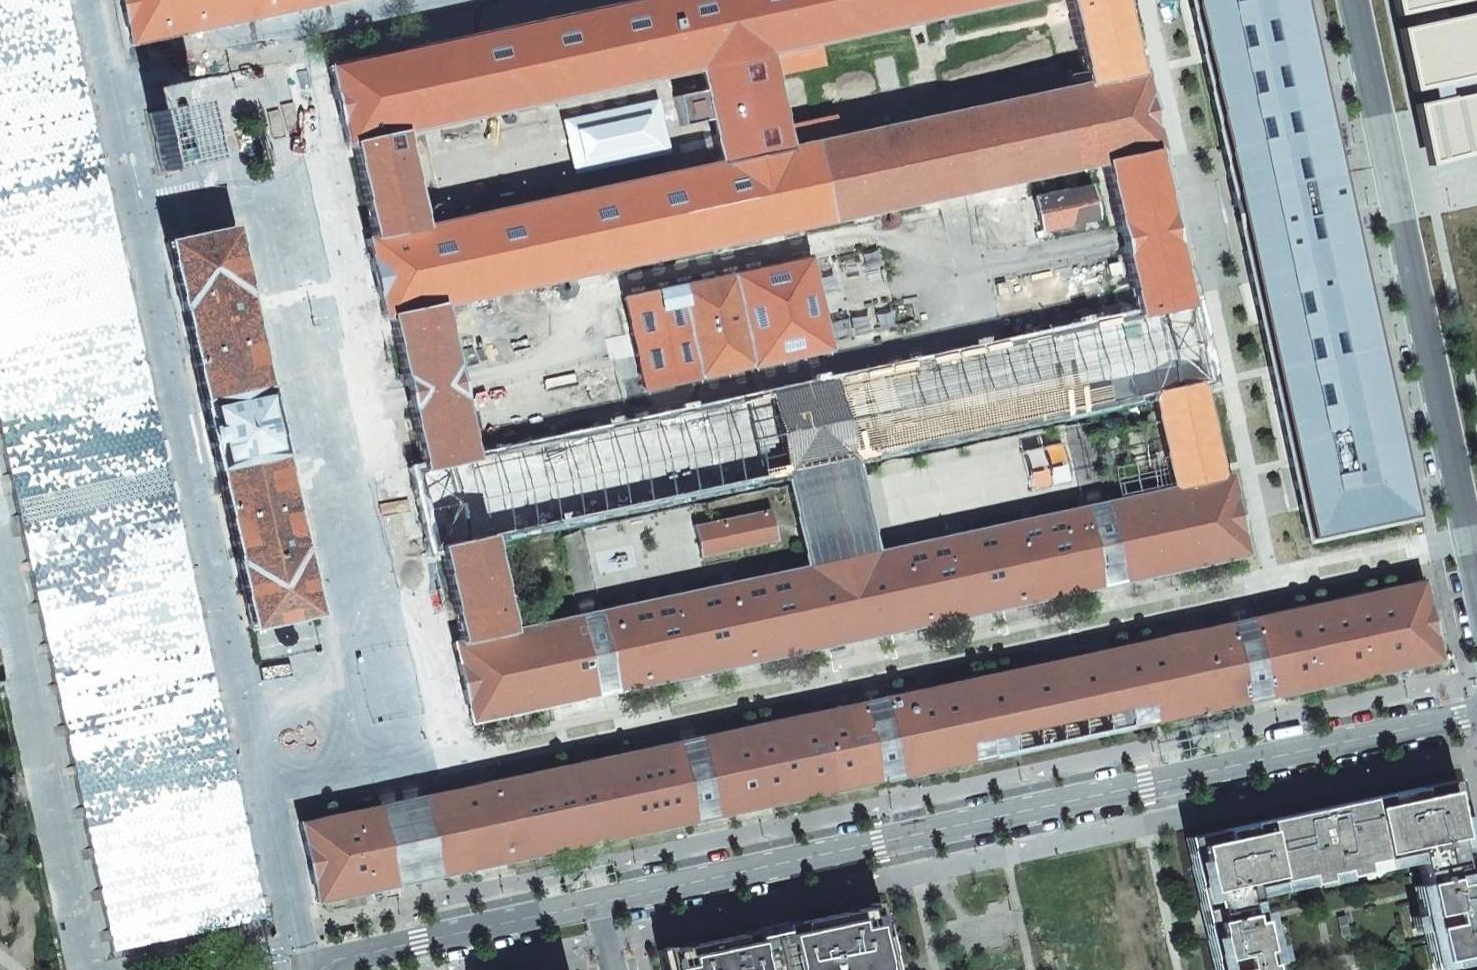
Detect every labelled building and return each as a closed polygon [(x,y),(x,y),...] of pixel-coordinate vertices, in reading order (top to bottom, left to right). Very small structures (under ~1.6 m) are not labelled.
[(76,0),(0,0),(0,403),(14,472),(113,951),(265,918),(168,444),(76,0)] [(131,45),(244,21),(344,0),(121,0),(131,45)] [(354,144),(374,237),(367,239),(383,319),(390,317),(423,469),(416,471),(433,551),(440,549),(460,642),(453,643),(470,723),(1247,555),(1230,476),(1173,489),(876,557),(854,457),(1153,395),(1209,383),(1192,303),(1185,305),(1168,228),(1152,153),(1159,152),(1148,104),(1141,72),(1134,74),(1118,0),(1067,0),(1086,84),(839,137),(834,116),(784,127),(782,119),(808,113),(805,99),(793,102),(792,95),(777,98),(773,76),(823,65),(818,44),(1024,0),(638,0),(329,66),(346,146),(354,144)] [(1307,542),(1417,518),(1379,348),(1345,191),(1303,0),(1189,0),(1236,214),(1307,542)] [(1391,17),(1404,14),(1406,27),(1394,30),(1407,93),(1420,90),(1422,102),(1410,105),(1423,165),(1476,154),(1476,0),(1387,0),(1391,17)] [(191,94),(141,104),(154,164),(204,154),(191,94)] [(1090,186),(1034,198),(1041,230),(1096,218),(1090,186)] [(237,563),(236,563),(250,630),(317,615),(303,548),(301,549),(281,455),(282,455),(275,421),(268,388),(267,388),(246,295),(247,295),(233,228),(166,242),(181,309),(202,402),(201,403),(208,436),(215,470),(217,469),(237,563)] [(809,258),(623,298),(643,391),(829,350),(809,258)] [(1209,383),(1153,395),(1173,489),(1230,476),(1209,383)] [(770,508),(693,525),(700,559),(777,542),(770,508)] [(418,797),(299,823),(317,903),(428,879),(436,877),(484,867),(719,816),(874,783),(1254,701),(1439,661),(1422,581),(418,797)] [(1309,812),(1186,839),(1201,911),(1204,924),(1207,936),(1214,969),(1286,969),(1270,897),(1417,865),(1439,968),(1476,960),(1476,884),(1471,857),(1454,780),(1338,806),(1322,809),(1309,812)] [(889,952),(879,906),(657,953),(661,969),(893,969),(889,952)]
